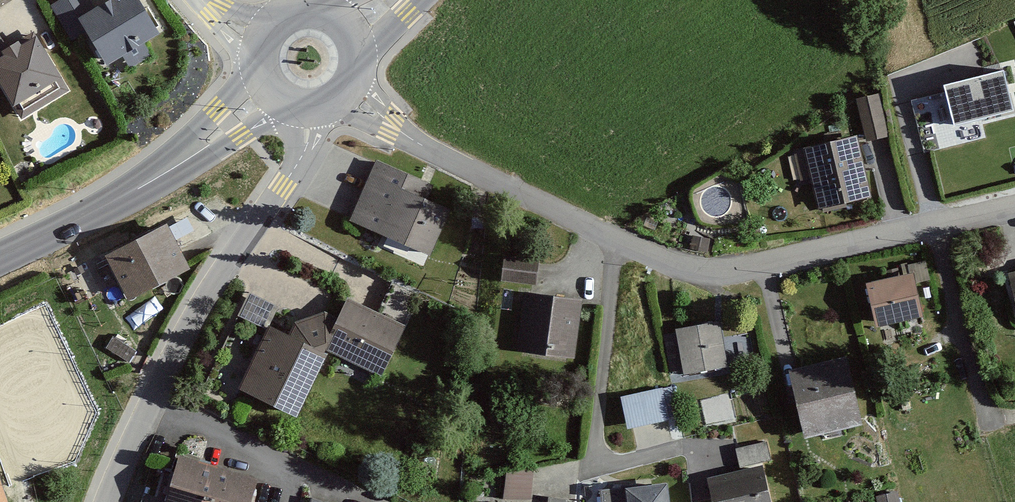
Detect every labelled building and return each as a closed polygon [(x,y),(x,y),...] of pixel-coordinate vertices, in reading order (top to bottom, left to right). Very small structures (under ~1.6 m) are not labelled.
[(41,8),(61,42),(79,31),(97,61),(149,29),(132,0),(93,0),(92,0),(54,0),(41,8)] [(7,121),(62,88),(25,26),(0,41),(0,109),(7,121)] [(1005,69),(942,85),(952,125),(1014,110),(1005,69)] [(876,95),(851,101),(859,136),(798,149),(812,215),(869,201),(856,146),(887,139),(876,95)] [(432,182),(368,154),(340,218),(420,253),(441,204),(425,197),(432,182)] [(168,221),(104,254),(127,300),(191,267),(168,221)] [(532,256),(499,252),(496,279),(529,283),(532,256)] [(1002,268),(1014,318),(1014,265),(1002,268)] [(908,268),(858,280),(869,324),(918,312),(908,268)] [(578,295),(522,288),(515,346),(571,352),(578,295)] [(401,322),(344,295),(321,344),(377,371),(401,322)] [(720,319),(673,325),(679,375),(726,369),(720,319)] [(322,349),(264,323),(234,388),(291,415),(322,349)] [(849,358),(795,370),(809,434),(864,421),(849,358)] [(672,387),(619,396),(624,426),(677,418),(672,387)] [(701,395),(705,419),(731,415),(728,391),(701,395)] [(701,471),(706,501),(766,501),(759,464),(770,462),(766,438),(730,444),(734,465),(701,471)] [(171,449),(154,501),(244,501),(253,475),(237,470),(187,454),(171,449)] [(505,492),(531,493),(532,465),(505,464),(505,492)] [(594,482),(596,501),(663,501),(661,476),(594,482)] [(565,495),(537,490),(535,501),(564,501),(565,495)]
